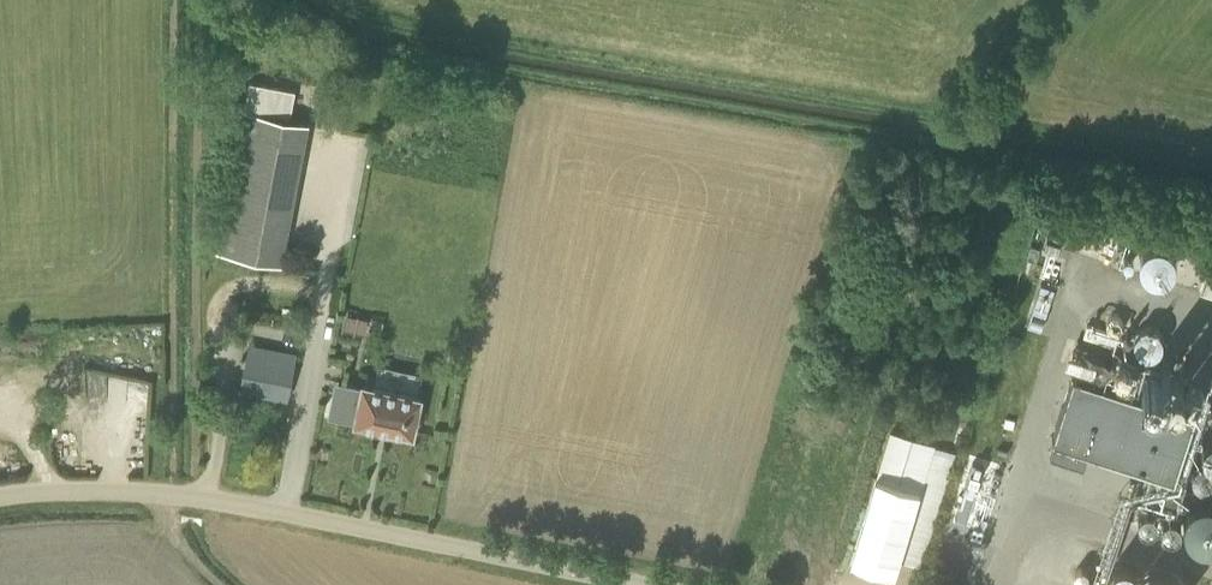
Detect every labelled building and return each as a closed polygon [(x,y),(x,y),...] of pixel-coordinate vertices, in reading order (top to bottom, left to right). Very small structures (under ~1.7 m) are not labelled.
[(281,95),(283,77),(252,74),(250,92),(281,95)] [(247,109),(279,114),(281,98),(250,93),(247,109)] [(288,238),(292,217),(231,205),(221,254),(283,266),(288,238)] [(1147,276),(1174,260),(1159,234),(1132,249),(1147,276)] [(1207,274),(1201,291),(1211,295),(1211,275),(1207,274)] [(1091,319),(1069,364),(1097,377),(1119,333),(1091,319)] [(287,398),(294,361),(247,352),(241,388),(287,398)] [(1053,437),(1049,451),(1083,460),(1087,448),(1151,469),(1140,501),(1175,512),(1186,479),(1174,476),(1195,411),(1073,372),(1052,437),(1053,437)] [(346,381),(339,416),(355,420),(354,423),(412,435),(420,396),(362,384),(346,381)] [(876,477),(919,490),(932,444),(889,432),(876,477)] [(1206,545),(1211,537),(1211,500),(1200,491),(1176,522),(1206,545)] [(1136,584),(1174,584),(1174,570),(1135,572),(1136,584)]
